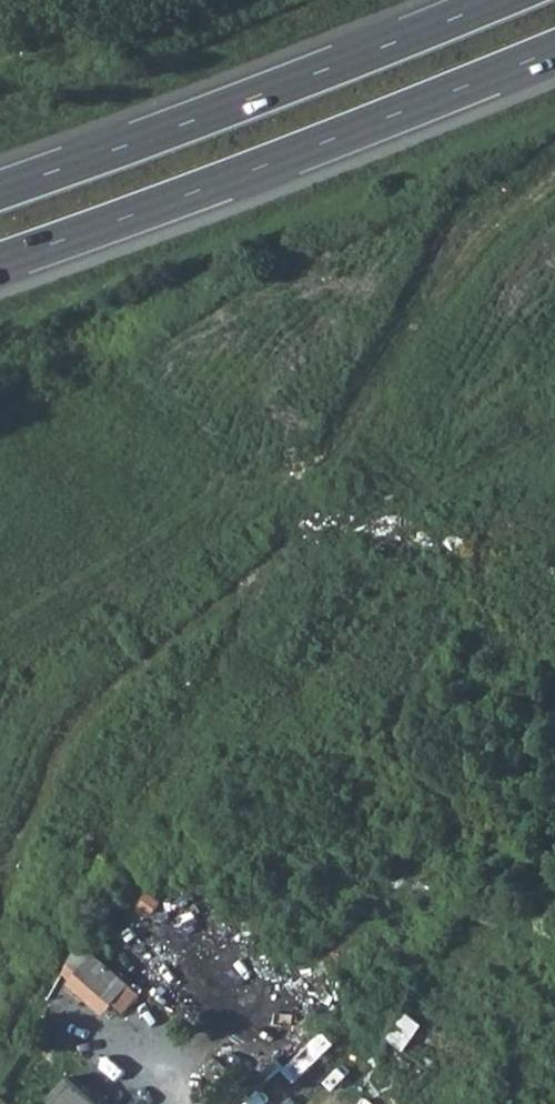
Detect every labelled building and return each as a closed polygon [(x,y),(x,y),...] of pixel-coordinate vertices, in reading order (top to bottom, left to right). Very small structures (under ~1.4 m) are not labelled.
[(117,1009),(135,991),(84,944),(78,955),(71,967),(117,1009)] [(71,967),(64,980),(107,1020),(117,1009),(71,967)] [(406,1011),(390,1036),(401,1044),(418,1019),(406,1011)] [(309,1046),(322,1058),(336,1044),(324,1032),(309,1046)] [(285,1069),(297,1082),(322,1058),(309,1046),(285,1069)] [(59,1103),(99,1103),(69,1076),(50,1096),(59,1103)]
